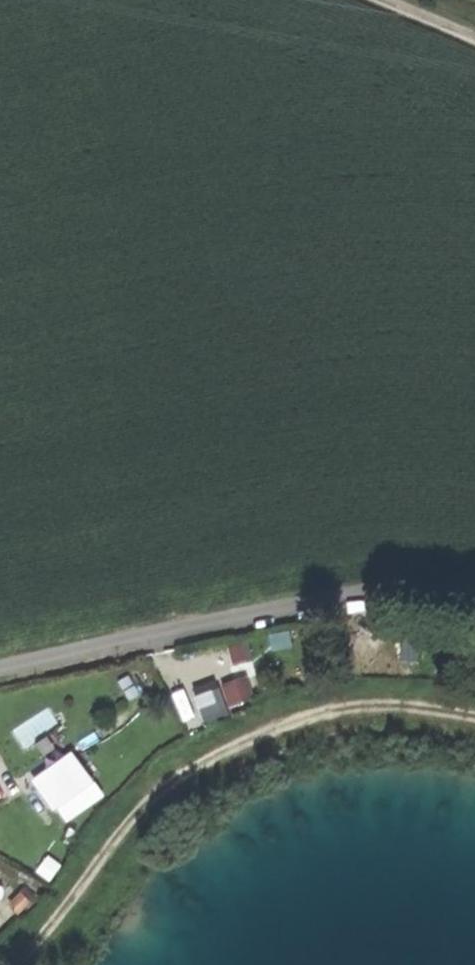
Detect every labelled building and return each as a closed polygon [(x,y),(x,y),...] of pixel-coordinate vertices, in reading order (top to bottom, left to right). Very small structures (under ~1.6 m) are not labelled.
[(225,647),(231,664),(251,656),(245,639),(225,647)] [(227,708),(250,699),(240,674),(217,683),(227,708)] [(215,685),(190,694),(203,726),(227,716),(215,685)] [(42,788),(67,821),(102,793),(77,761),(42,788)]
